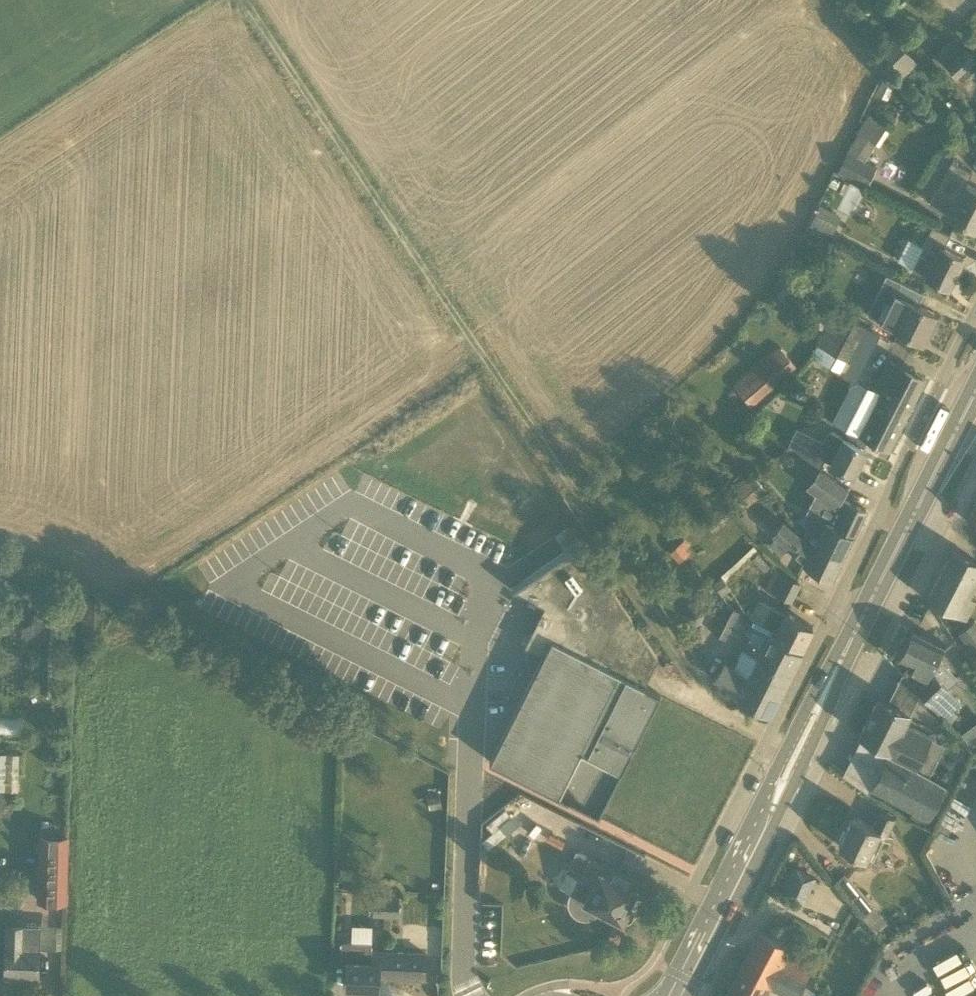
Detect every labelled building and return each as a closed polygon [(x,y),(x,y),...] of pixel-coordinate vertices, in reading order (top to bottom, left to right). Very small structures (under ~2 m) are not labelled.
[(890,33),(878,45),(906,73),(918,61),(890,33)] [(975,66),(975,57),(955,35),(937,53),(962,79),(975,66)] [(866,186),(878,167),(865,159),(885,124),(868,114),(836,169),(866,186)] [(966,183),(972,171),(951,161),(930,203),(950,213),(949,214),(975,227),(975,188),(966,183)] [(833,231),(840,216),(820,206),(813,221),(833,231)] [(944,248),(950,234),(932,225),(922,245),(909,238),(898,259),(927,275),(949,286),(963,257),(944,248)] [(921,341),(935,313),(917,304),(922,293),(901,282),(882,321),(895,327),(894,327),(921,341)] [(834,310),(811,354),(840,370),(863,326),(834,310)] [(732,382),(751,405),(797,366),(778,343),(732,382)] [(889,360),(878,381),(852,431),(889,449),(925,378),(889,360)] [(823,440),(796,426),(788,443),(800,452),(818,466),(821,458),(854,474),(867,448),(843,436),(829,429),(823,440)] [(811,546),(842,560),(866,509),(843,498),(848,488),(820,469),(809,484),(817,490),(806,512),(805,526),(801,536),(811,546)] [(743,491),(739,494),(747,505),(766,490),(755,476),(749,480),(745,475),(736,482),(743,491)] [(968,521),(975,525),(975,505),(968,521)] [(833,579),(842,560),(811,546),(801,536),(783,521),(772,534),(805,561),(803,565),(833,579)] [(582,545),(515,590),(545,606),(524,645),(544,655),(491,760),(568,798),(566,801),(623,829),(616,844),(683,877),(752,741),(728,729),(728,727),(719,723),(703,715),(644,685),(658,658),(582,545)] [(953,549),(928,600),(966,619),(975,600),(975,599),(967,594),(975,580),(975,561),(953,549)] [(792,599),(800,584),(785,576),(778,592),(792,599)] [(765,589),(761,598),(787,609),(791,600),(765,589)] [(727,604),(713,632),(724,638),(729,629),(736,616),(739,610),(727,604)] [(813,626),(771,605),(762,624),(775,631),(773,635),(801,649),(813,626)] [(690,609),(687,613),(687,618),(690,623),(695,625),(703,613),(704,613),(701,608),(696,607),(690,609)] [(751,623),(747,621),(740,635),(772,651),(769,656),(772,658),(770,662),(789,672),(801,649),(773,635),(775,631),(762,624),(753,619),(751,623)] [(975,619),(959,632),(974,651),(975,650),(975,620),(975,619)] [(944,716),(961,700),(948,687),(934,671),(945,646),(912,630),(899,655),(914,663),(911,670),(922,676),(917,687),(944,716)] [(772,651),(740,635),(739,636),(736,643),(745,649),(736,670),(723,662),(712,677),(735,694),(770,711),(789,672),(770,662),(772,658),(769,656),(772,651)] [(929,816),(946,784),(927,774),(917,770),(932,741),(933,739),(905,724),(911,714),(878,697),(859,735),(889,750),(871,787),(929,816)] [(958,730),(967,743),(975,737),(975,717),(958,730)] [(20,787),(21,751),(0,750),(0,787),(20,787)] [(439,791),(427,793),(429,808),(442,806),(439,791)] [(873,861),(895,817),(881,810),(873,825),(853,815),(839,845),(873,861)] [(43,835),(41,899),(69,900),(71,836),(43,835)] [(633,908),(630,905),(627,904),(639,881),(589,858),(590,857),(576,850),(566,870),(580,877),(571,894),(570,900),(571,907),(575,912),(581,915),(588,915),(594,912),(599,907),(622,919),(627,920),(632,918),(634,913),(633,908)] [(803,903),(816,877),(793,866),(780,891),(803,903)] [(876,932),(887,922),(844,873),(834,882),(876,932)] [(398,916),(399,896),(375,895),(374,915),(398,916)] [(7,922),(6,974),(38,975),(41,923),(7,922)] [(425,977),(426,953),(371,951),(372,926),(352,924),(352,941),(342,941),(342,960),(348,960),(347,986),(379,987),(379,975),(425,977)] [(791,946),(759,930),(726,995),(765,995),(770,986),(790,995),(799,995),(814,966),(788,953),(791,946)]
